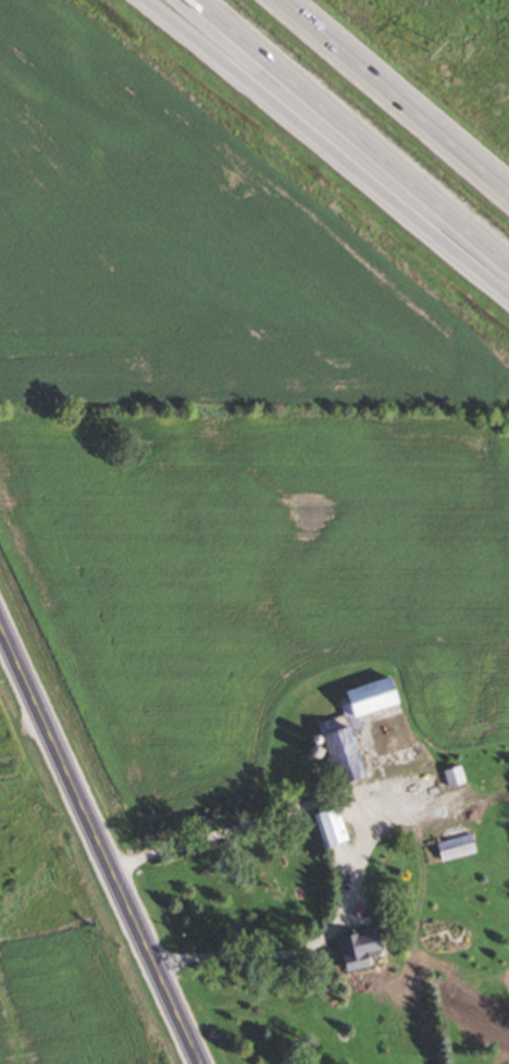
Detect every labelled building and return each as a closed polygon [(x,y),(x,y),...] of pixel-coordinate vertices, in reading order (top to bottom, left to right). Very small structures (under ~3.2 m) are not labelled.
[(350,690),(359,717),(404,701),(395,674),(350,690)] [(340,783),(367,777),(356,726),(329,732),(340,783)] [(449,785),(466,782),(463,766),(446,769),(449,785)] [(316,813),(325,846),(348,840),(338,807),(316,813)] [(443,861),(478,851),(473,833),(438,842),(443,861)] [(372,956),(385,953),(381,930),(338,938),(345,973),(374,967),(372,956)]
